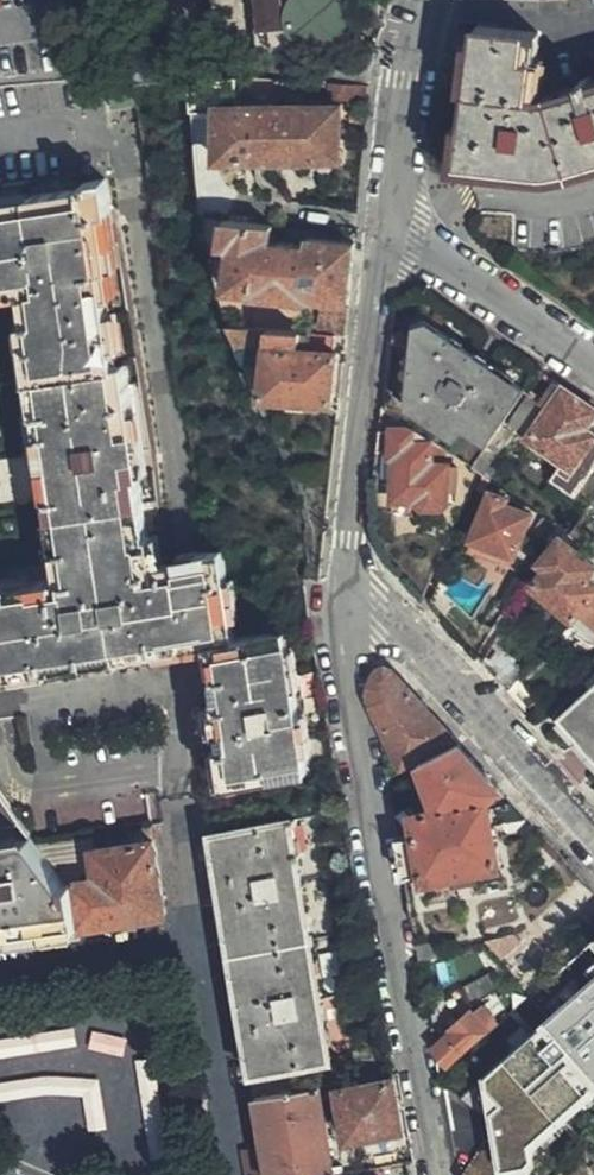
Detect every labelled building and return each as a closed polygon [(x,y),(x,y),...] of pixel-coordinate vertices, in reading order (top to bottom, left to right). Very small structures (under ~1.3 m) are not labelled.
[(350,12),(348,4),(345,0),(263,0),(262,39),(297,41),(306,48),(318,50),(328,48),(336,45),(342,38),(348,30),(350,20),(350,12)] [(593,78),(585,81),(586,89),(545,102),(535,102),(544,35),(479,26),(462,165),(529,174),(552,175),(567,174),(593,167),(593,80),(593,78)] [(236,77),(192,82),(198,156),(260,157),(336,160),(337,107),(313,106),(239,104),(236,77)] [(357,98),(359,84),(337,82),(337,96),(357,98)] [(44,664),(46,669),(83,663),(83,657),(114,653),(116,656),(154,652),(155,647),(213,638),(219,670),(215,671),(218,688),(215,689),(230,780),(305,768),(283,628),(232,635),(217,550),(155,560),(156,568),(144,569),(127,452),(130,451),(116,367),(118,366),(103,276),(108,275),(98,215),(108,213),(103,182),(84,185),(84,189),(30,197),(30,203),(0,208),(0,387),(34,381),(40,413),(36,414),(52,516),(56,515),(64,575),(0,585),(0,671),(44,664)] [(274,222),(225,217),(222,245),(229,246),(227,266),(224,288),(258,292),(291,295),(348,300),(352,244),(310,238),(309,245),(272,241),(274,222)] [(312,304),(311,330),(336,334),(344,334),(348,306),(312,304)] [(259,326),(223,323),(259,394),(271,394),(329,399),(334,353),(308,350),(311,330),(259,326)] [(394,325),(387,407),(419,412),(422,382),(425,329),(394,325)] [(419,412),(482,455),(502,426),(523,394),(475,359),(432,329),(425,329),(422,382),(419,412)] [(336,334),(311,330),(308,350),(334,353),(336,334)] [(512,423),(528,435),(562,389),(555,384),(541,404),(530,396),(512,423)] [(593,421),(593,412),(562,389),(528,435),(525,440),(562,466),(553,478),(576,495),(593,469),(593,432),(589,428),(593,421)] [(482,455),(474,466),(492,479),(498,470),(492,465),(513,434),(502,426),(482,455)] [(392,435),(391,454),(390,458),(395,459),(392,500),(415,502),(418,509),(445,510),(449,464),(435,464),(435,447),(413,444),(414,429),(393,428),(392,435)] [(377,433),(375,452),(391,454),(392,435),(377,433)] [(515,555),(533,513),(510,503),(511,498),(495,491),(475,539),(515,555)] [(593,591),(593,578),(589,574),(593,569),(593,561),(562,534),(538,562),(543,567),(532,581),(573,615),(593,591)] [(581,613),(593,623),(593,599),(581,613)] [(581,613),(577,617),(593,632),(593,623),(581,613)] [(378,670),(377,708),(404,765),(455,742),(410,692),(388,668),(382,668),(378,670)] [(563,715),(593,749),(593,686),(563,715)] [(399,837),(406,876),(428,871),(428,877),(498,864),(488,801),(501,792),(459,745),(424,761),(438,807),(418,812),(420,834),(399,837)] [(82,926),(74,882),(62,884),(32,841),(0,795),(0,937),(82,926)] [(223,906),(251,1073),(304,1065),(332,1060),(287,804),(210,816),(223,906)] [(138,917),(165,913),(158,864),(153,839),(156,839),(154,823),(124,828),(127,843),(94,848),(91,833),(32,841),(62,884),(74,882),(82,926),(95,924),(138,917)] [(492,970),(462,989),(472,1006),(501,987),(492,970)] [(478,1087),(493,1174),(528,1174),(534,1170),(531,1152),(593,1098),(593,983),(478,1087)] [(92,1033),(21,1036),(23,1093),(89,1089),(90,1120),(126,1118),(124,1081),(146,1080),(150,1156),(163,1155),(155,1004),(91,1007),(92,1033)] [(436,1046),(441,1073),(500,1021),(484,1004),(476,1012),(473,1008),(449,1031),(452,1033),(436,1046)] [(251,1073),(256,1098),(308,1089),(304,1065),(251,1073)] [(400,1130),(392,1080),(340,1090),(349,1138),(400,1130)] [(335,1174),(324,1108),(319,1087),(308,1089),(256,1098),(263,1139),(270,1174),(330,1174),(335,1174)]
